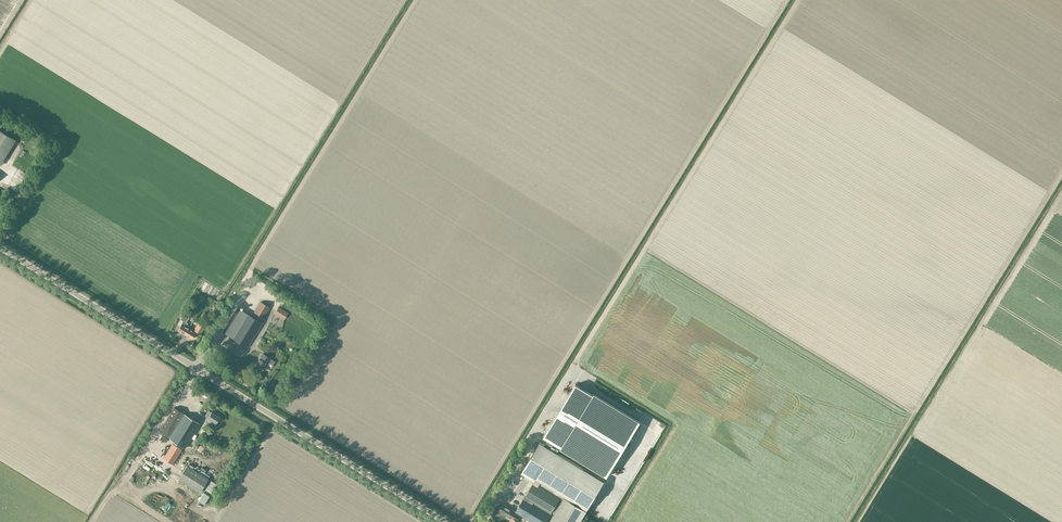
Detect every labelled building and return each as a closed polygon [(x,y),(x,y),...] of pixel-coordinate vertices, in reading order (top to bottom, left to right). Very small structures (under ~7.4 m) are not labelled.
[(15,141),(0,132),(0,165),(15,141)] [(270,307),(260,301),(253,314),(256,316),(255,318),(259,321),(261,319),(262,319),(270,307)] [(284,319),(288,313),(278,307),(274,313),(284,319)] [(230,337),(245,312),(240,309),(224,333),(230,337)] [(259,321),(255,318),(245,312),(230,337),(247,347),(262,323),(259,321)] [(188,318),(186,316),(183,315),(180,319),(183,321),(178,330),(185,334),(189,328),(188,328),(190,326),(187,324),(188,323),(186,322),(188,318)] [(200,334),(204,327),(198,323),(194,328),(197,330),(196,331),(200,334)] [(189,328),(185,334),(192,338),(195,333),(189,328)] [(262,353),(254,367),(260,370),(262,367),(264,368),(270,358),(262,353)] [(548,439),(544,445),(558,453),(561,447),(607,476),(639,423),(575,384),(543,436),(548,439)] [(200,424),(183,413),(173,407),(158,431),(175,442),(174,444),(173,443),(163,458),(172,464),(182,449),(180,448),(182,446),(185,448),(200,424)] [(216,423),(220,417),(211,412),(208,410),(206,414),(208,416),(208,418),(216,423)] [(586,511),(564,498),(565,496),(587,509),(604,481),(558,453),(544,445),(540,442),(521,472),(534,480),(515,512),(512,510),(513,509),(503,503),(499,511),(508,516),(507,518),(510,520),(509,521),(524,521),(525,519),(531,521),(579,521),(586,511)] [(187,466),(178,479),(199,493),(208,479),(187,466)] [(154,501),(157,496),(151,493),(148,498),(154,501)]
